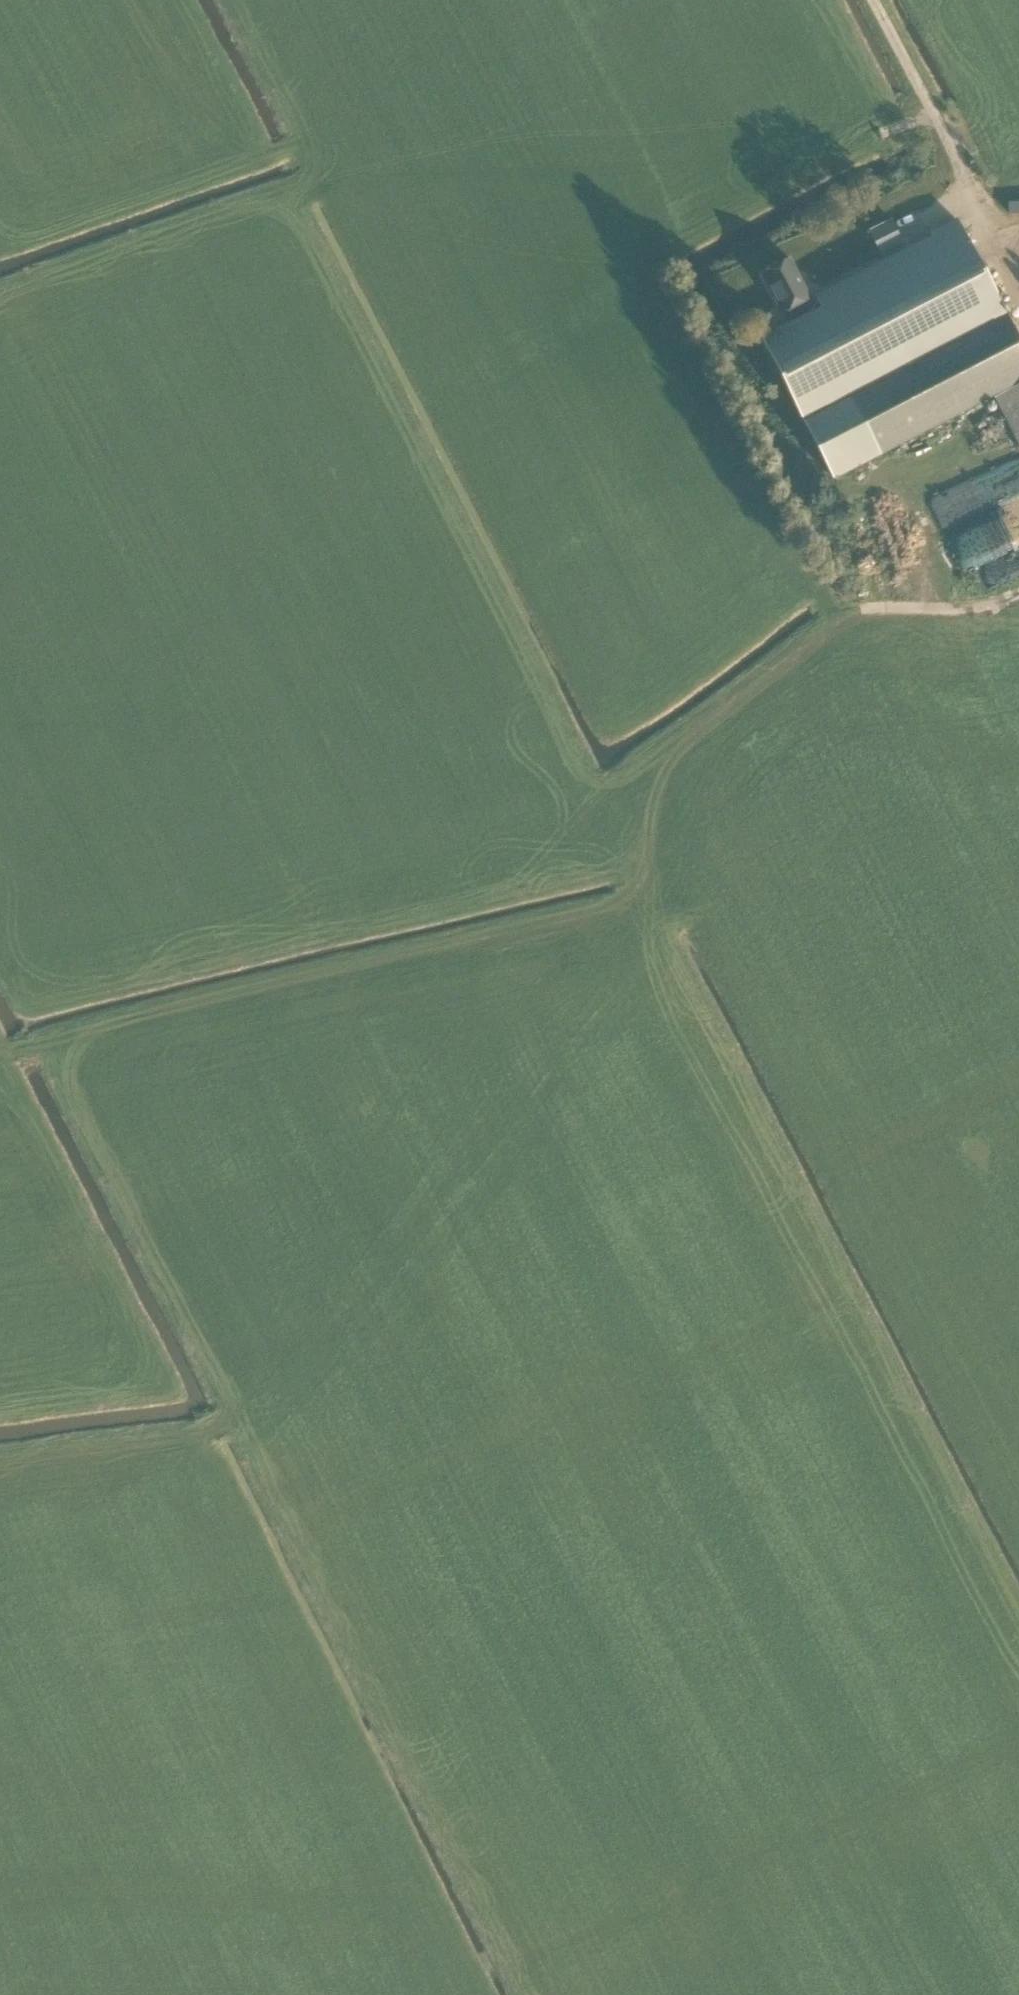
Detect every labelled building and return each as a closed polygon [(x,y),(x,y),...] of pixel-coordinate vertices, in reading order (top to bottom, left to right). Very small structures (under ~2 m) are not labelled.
[(821,308),(761,339),(801,418),(1008,314),(960,218),(930,233),(933,238),(816,297),(821,308)] [(881,254),(903,243),(892,219),(869,231),(881,254)] [(790,259),(759,275),(781,318),(787,315),(791,323),(813,312),(807,302),(811,300),(790,259)] [(852,396),(803,419),(832,478),(880,455),(993,396),(1018,444),(1018,336),(1009,316),(852,396)] [(1018,499),(1018,461),(932,500),(947,532),(1018,499)] [(1015,534),(996,542),(999,551),(1018,543),(1015,534)] [(985,562),(995,582),(1018,571),(1018,546),(985,562)]
